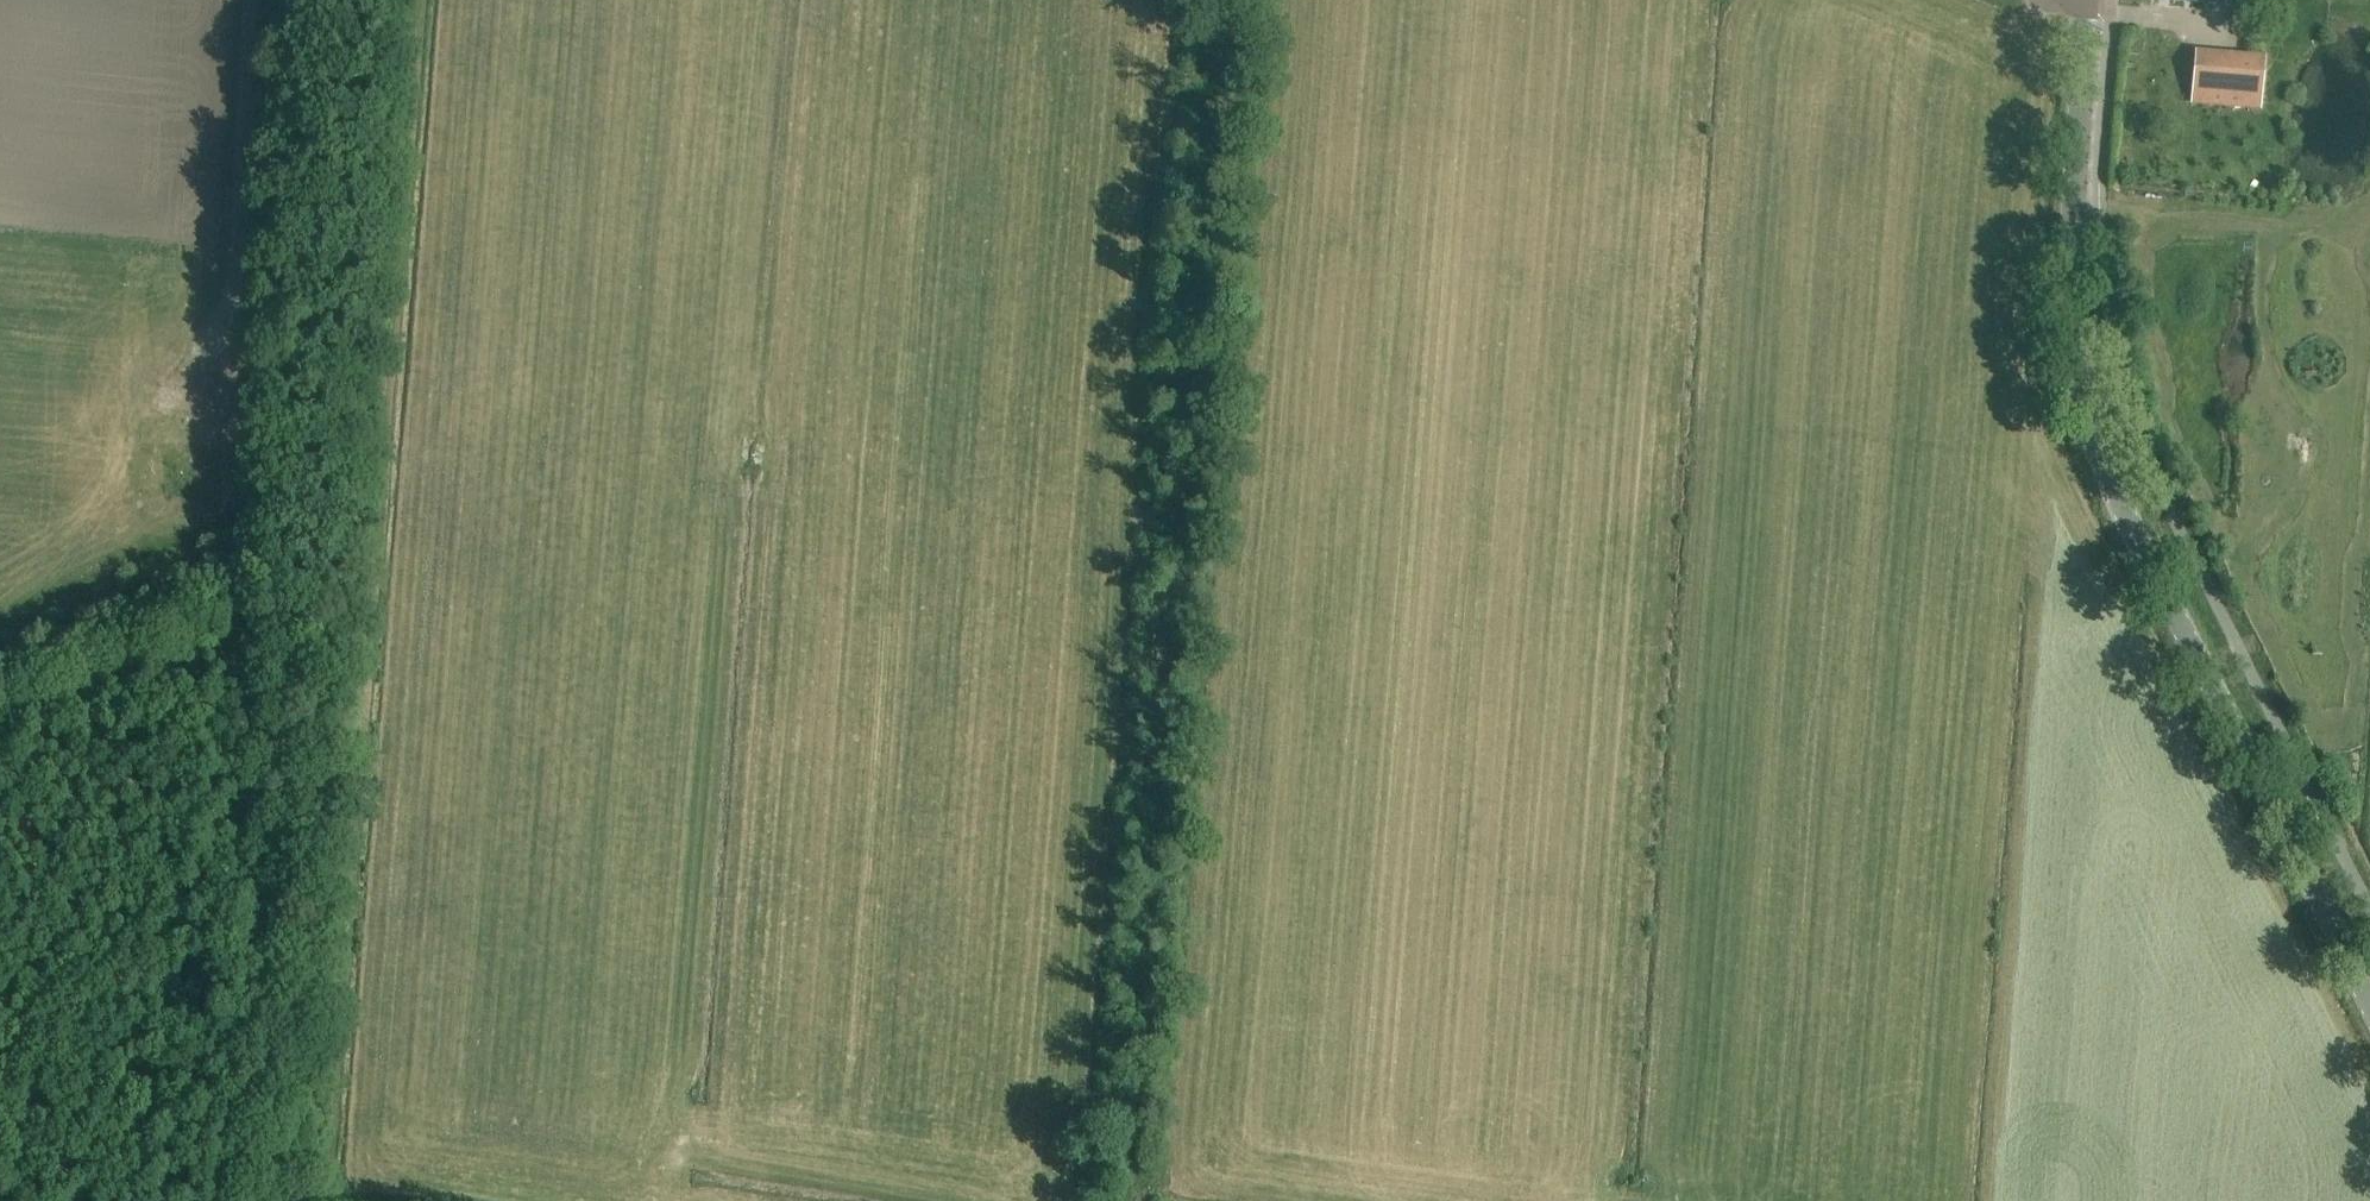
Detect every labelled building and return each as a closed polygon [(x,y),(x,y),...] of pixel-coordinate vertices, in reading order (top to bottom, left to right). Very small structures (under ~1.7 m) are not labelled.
[(2260,91),(2261,89),(2263,62),(2229,59),(2228,73),(2226,88),(2211,87),(2210,87),(2208,101),(2209,101),(2242,104),(2243,104),(2244,90),(2260,91)]
